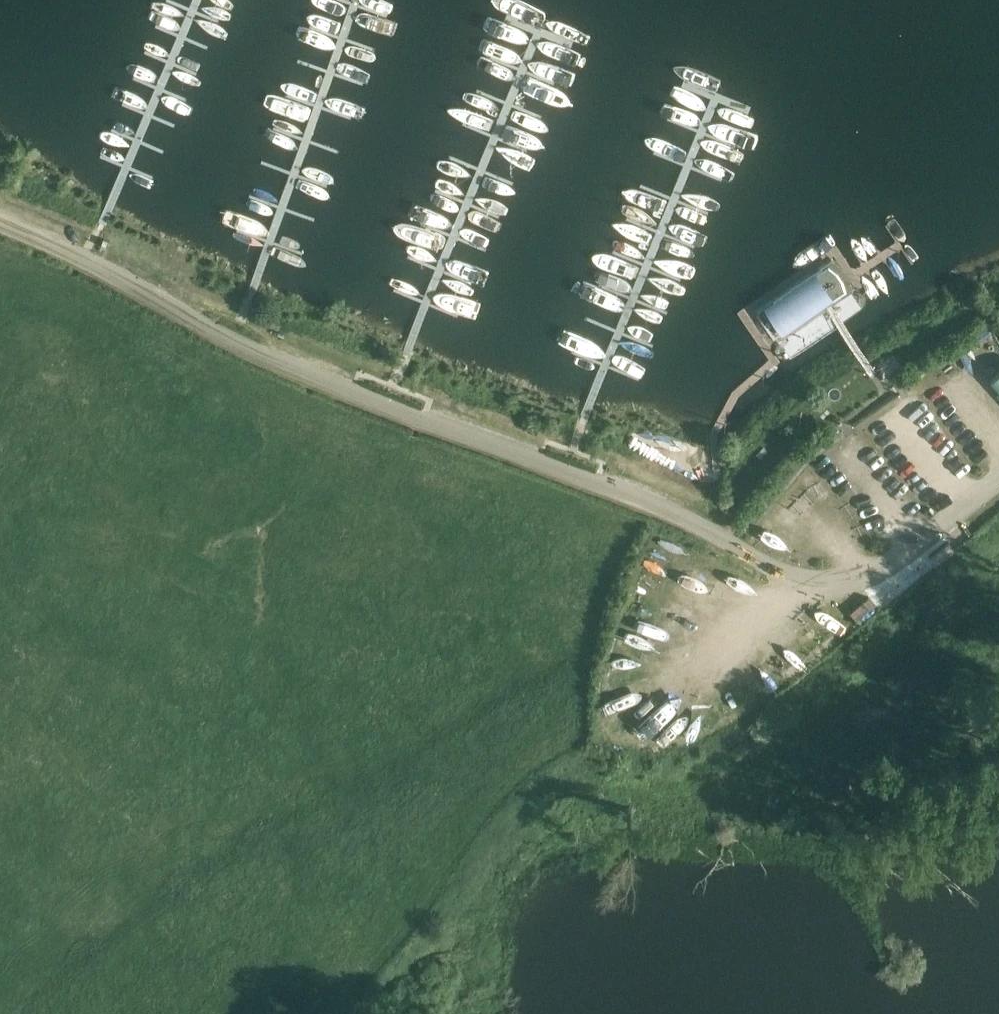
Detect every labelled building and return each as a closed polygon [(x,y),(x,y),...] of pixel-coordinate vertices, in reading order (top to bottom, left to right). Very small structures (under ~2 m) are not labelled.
[(830,307),(855,290),(834,259),(755,312),(775,343),(825,310),(830,307)] [(991,380),(998,389),(998,372),(991,380)]
